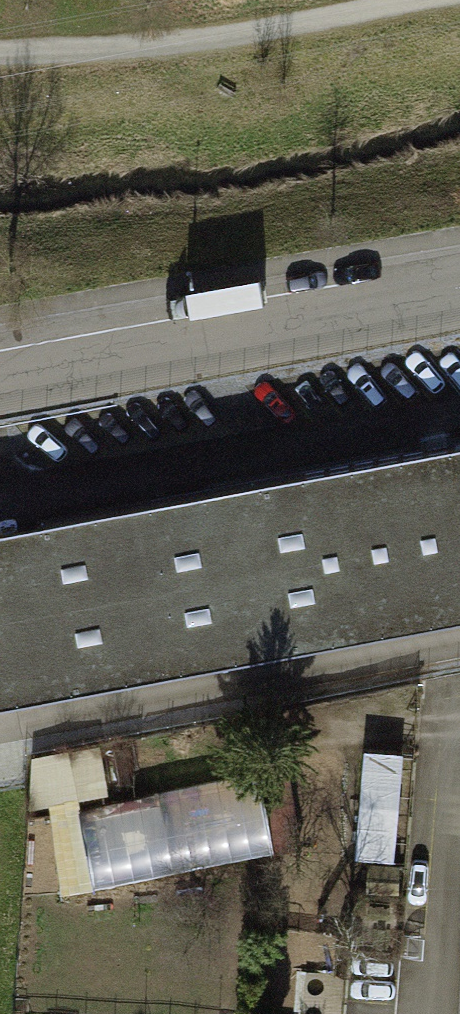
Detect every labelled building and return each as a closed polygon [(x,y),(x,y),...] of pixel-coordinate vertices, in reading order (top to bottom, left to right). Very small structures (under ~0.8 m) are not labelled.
[(0,517),(0,697),(459,612),(459,432),(0,517)] [(406,854),(407,743),(370,743),(368,854),(406,854)] [(363,746),(329,747),(332,860),(367,858),(363,746)] [(38,750),(40,803),(63,802),(67,888),(96,886),(92,798),(115,797),(113,747),(38,750)] [(104,880),(280,855),(269,774),(93,798),(104,880)]
